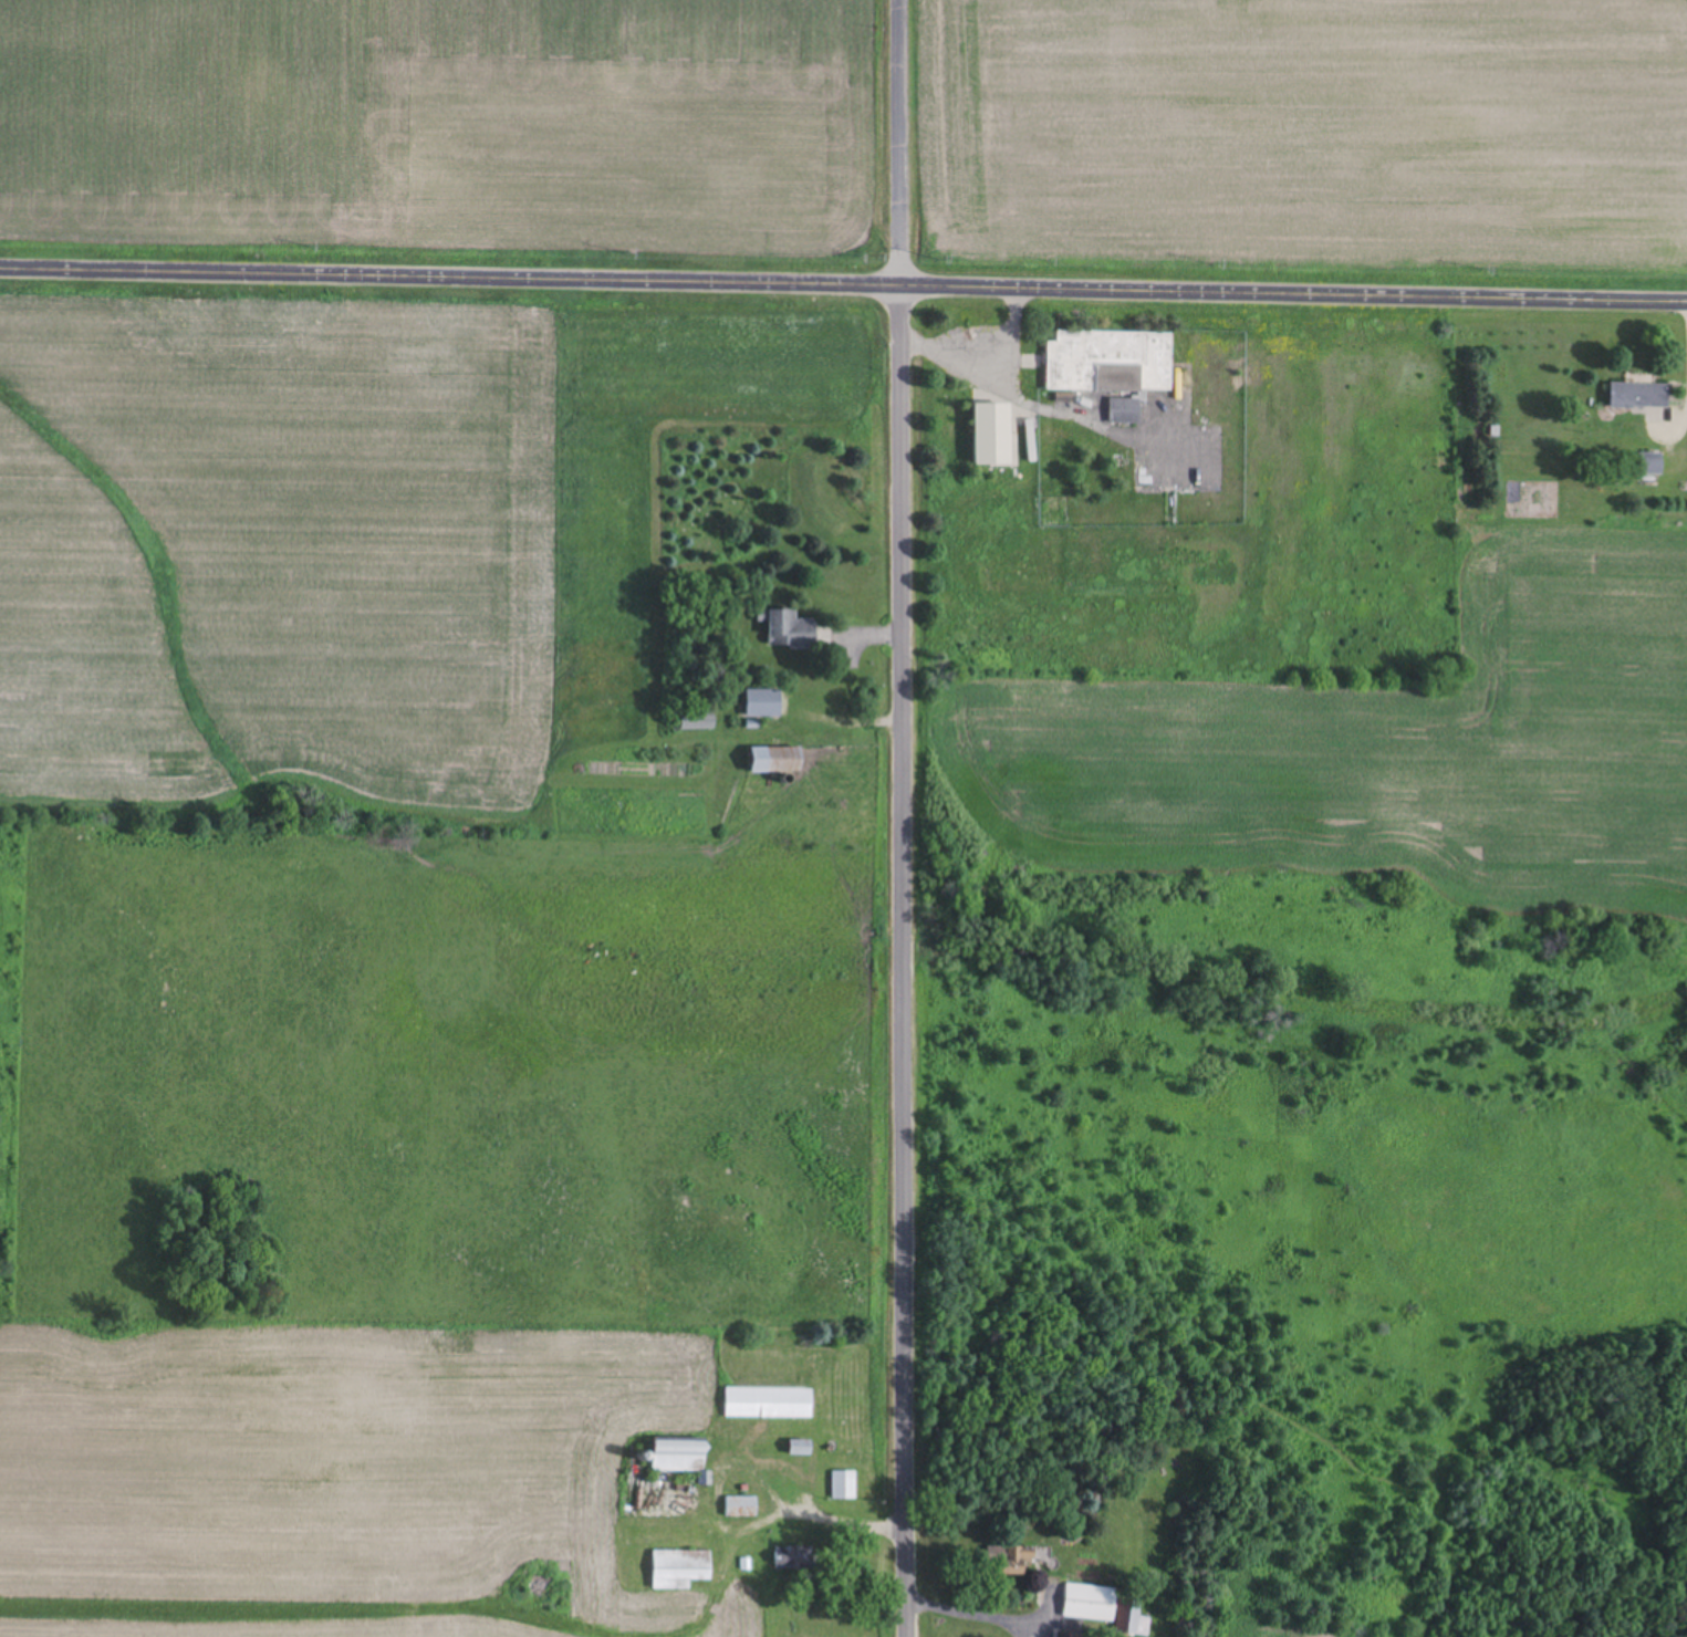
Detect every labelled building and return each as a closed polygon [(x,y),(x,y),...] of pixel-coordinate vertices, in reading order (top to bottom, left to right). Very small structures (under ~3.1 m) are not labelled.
[(1049,341),(1048,388),(1171,392),(1173,333),(1058,331),(1058,341),(1049,341)] [(1612,384),(1612,405),(1668,407),(1669,385),(1612,384)] [(1110,400),(1110,425),(1140,425),(1140,400),(1110,400)] [(977,405),(977,462),(1014,462),(1014,404),(977,405)] [(1663,456),(1639,456),(1639,476),(1663,476),(1663,456)] [(769,625),(768,647),(815,647),(815,622),(798,622),(798,611),(753,611),(753,625),(769,625)] [(683,731),(716,731),(716,713),(683,713),(683,731)] [(753,749),(753,774),(804,774),(804,749),(753,749)] [(814,1420),(814,1389),(726,1389),(726,1420),(814,1420)] [(655,1441),(654,1473),(709,1474),(709,1442),(655,1441)] [(813,1442),(792,1442),(792,1456),(813,1456),(813,1442)] [(832,1501),(857,1501),(857,1473),(832,1473),(832,1501)] [(757,1518),(757,1498),(726,1498),(726,1518),(757,1518)] [(776,1572),(812,1572),(812,1548),(776,1548),(776,1572)] [(986,1565),(1006,1565),(1006,1577),(1026,1577),(1026,1567),(1034,1567),(1034,1549),(986,1549),(986,1565)] [(690,1591),(690,1582),(712,1582),(712,1551),(653,1551),(653,1591),(690,1591)] [(1116,1624),(1115,1635),(1141,1636),(1148,1636),(1149,1620),(1139,1619),(1140,1606),(1128,1605),(1128,1602),(1117,1601),(1118,1590),(1066,1585),(1063,1619),(1116,1624)]
